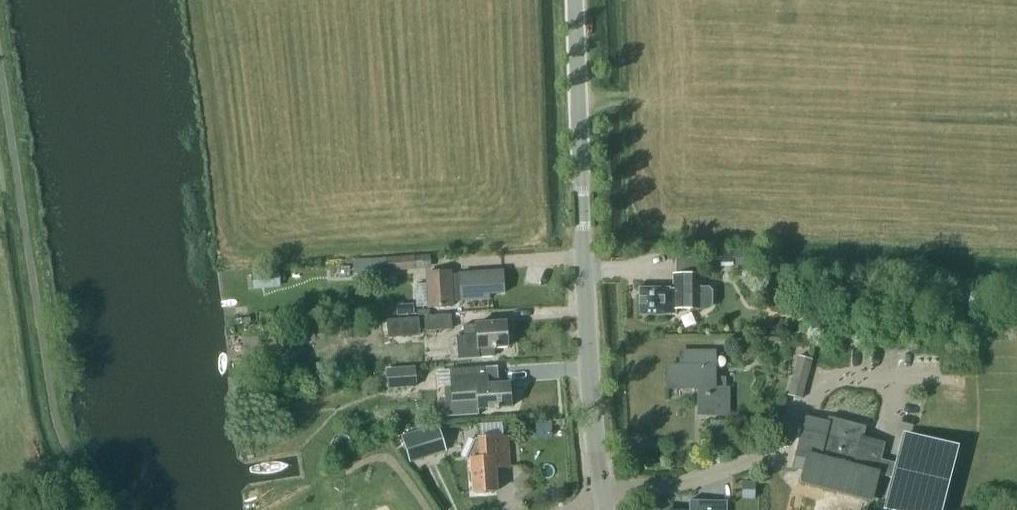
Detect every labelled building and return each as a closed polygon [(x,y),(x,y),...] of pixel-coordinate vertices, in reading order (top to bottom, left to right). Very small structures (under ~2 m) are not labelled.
[(754,266),(754,249),(733,250),(733,266),(754,266)] [(449,295),(459,294),(459,302),(486,300),(486,295),(502,294),(500,272),(458,274),(458,275),(448,275),(448,272),(425,273),(427,308),(450,307),(449,295)] [(700,292),(701,278),(673,278),(672,290),(639,290),(639,317),(675,318),(675,312),(700,313),(700,312),(709,312),(712,310),(712,295),(709,292),(700,292)] [(397,305),(397,315),(413,314),(413,304),(397,305)] [(451,316),(424,317),(424,315),(399,316),(399,329),(425,328),(425,331),(451,330),(451,316)] [(476,324),(463,324),(463,337),(456,337),(457,357),(493,356),(492,348),(506,347),(505,322),(476,323),(476,324)] [(717,354),(683,354),(684,369),(671,369),(671,391),(701,391),(701,417),(731,417),(731,390),(717,390),(717,354)] [(793,396),(805,399),(817,360),(804,356),(793,396)] [(387,387),(415,385),(414,367),(386,369),(387,387)] [(498,368),(449,370),(450,388),(456,388),(457,403),(476,402),(477,409),(511,407),(510,383),(499,383),(498,368)] [(813,447),(803,483),(874,501),(881,475),(883,460),(887,445),(866,440),(869,428),(832,418),(830,424),(810,418),(803,444),(813,447)] [(438,426),(402,437),(410,461),(445,450),(438,426)] [(507,437),(474,439),(465,460),(471,460),(473,492),(496,491),(495,469),(509,468),(507,437)] [(881,475),(900,480),(893,507),(905,509),(939,509),(953,454),(910,443),(904,466),(883,460),(881,475)] [(743,482),(742,498),(754,498),(755,482),(743,482)] [(727,501),(689,500),(689,509),(727,509),(727,501)]
